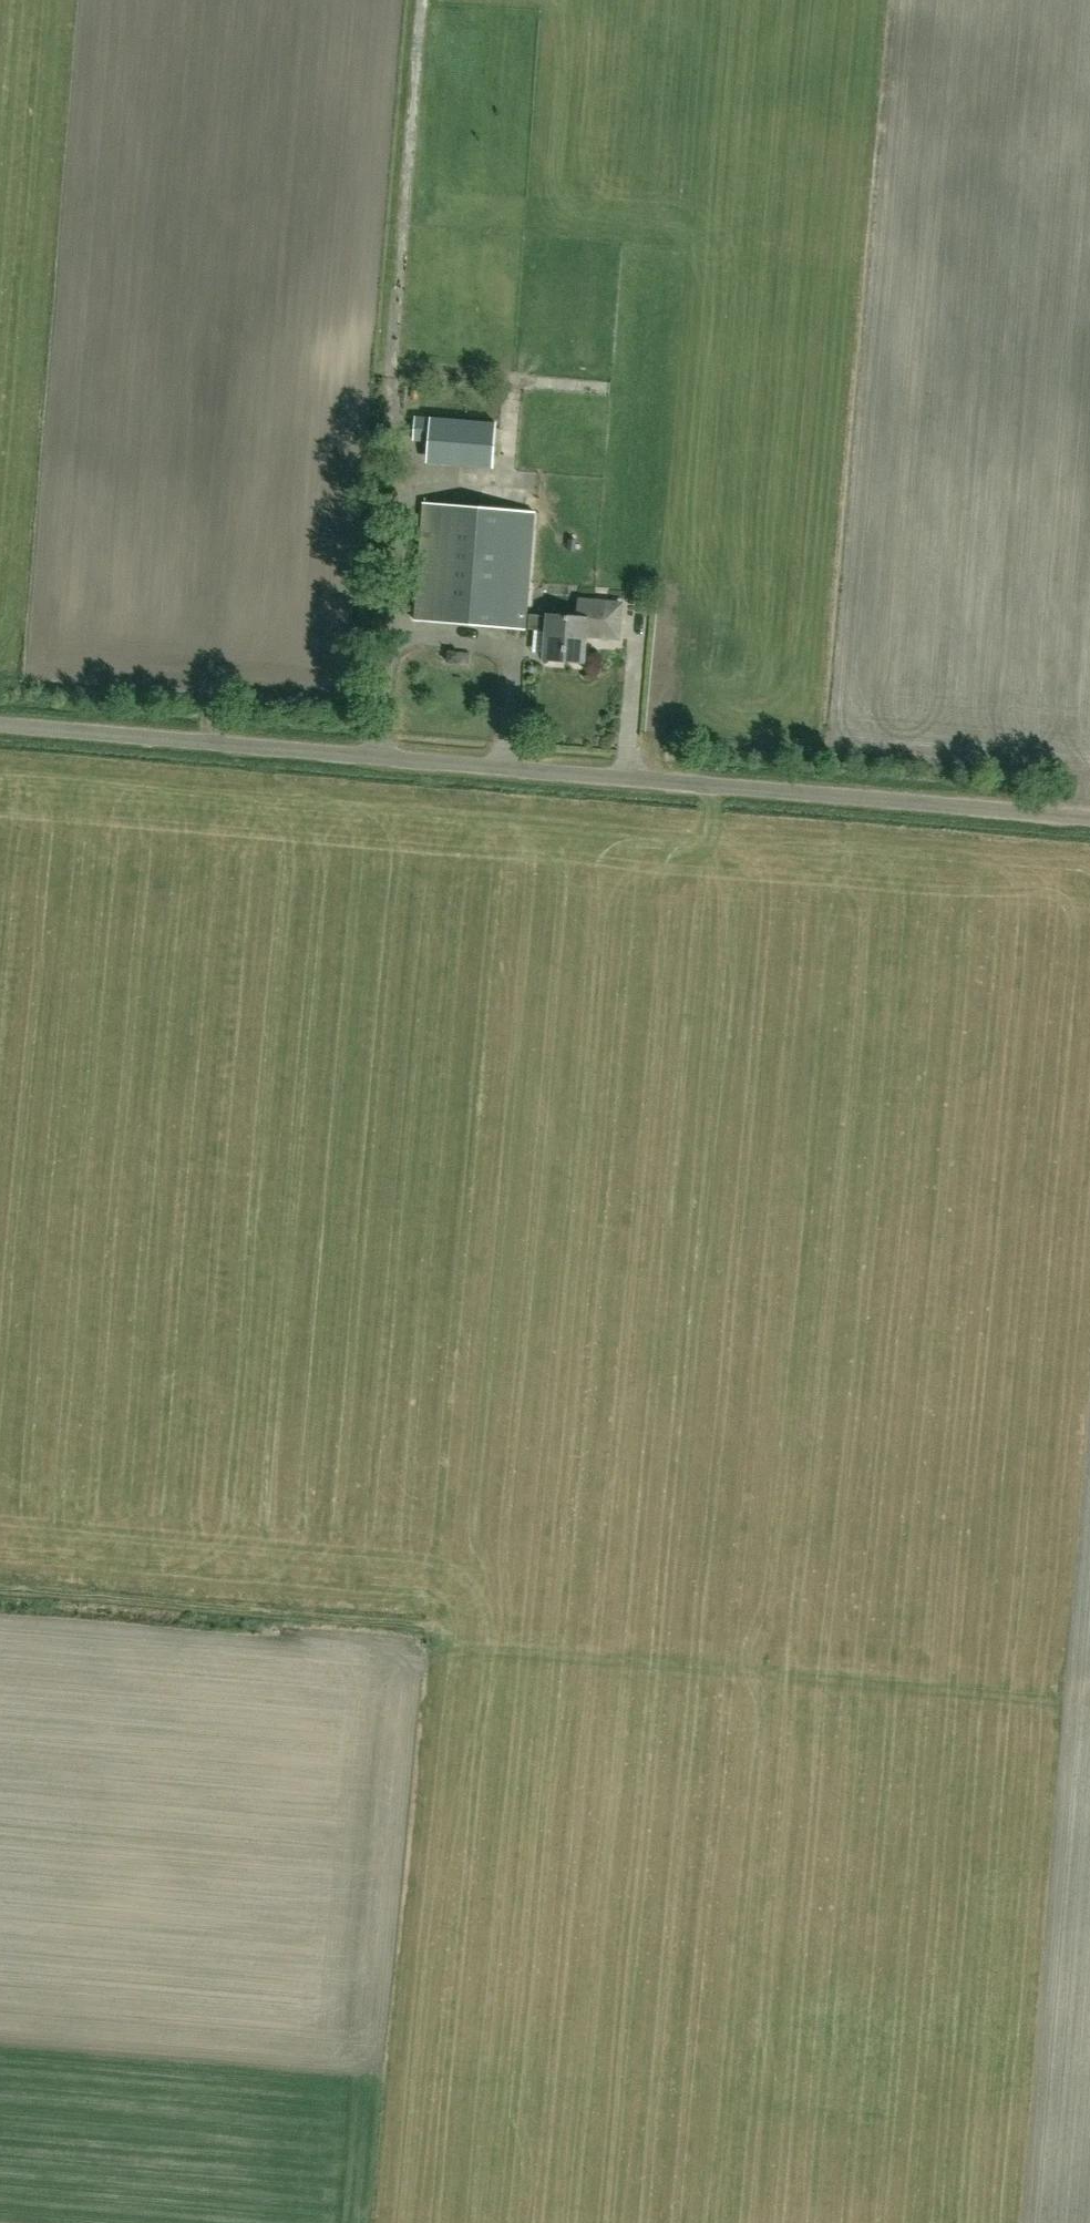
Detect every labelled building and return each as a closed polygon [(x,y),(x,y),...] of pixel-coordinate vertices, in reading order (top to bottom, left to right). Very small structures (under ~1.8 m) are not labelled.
[(431,418),(415,416),(413,440),(428,441),(427,464),(495,468),(497,422),(431,417),(431,418)] [(578,615),(527,611),(535,511),(424,503),(415,619),(526,628),(526,627),(548,629),(546,658),(584,660),(586,632),(592,633),(592,634),(620,636),(621,615),(620,615),(621,601),(580,598),(578,615)]
